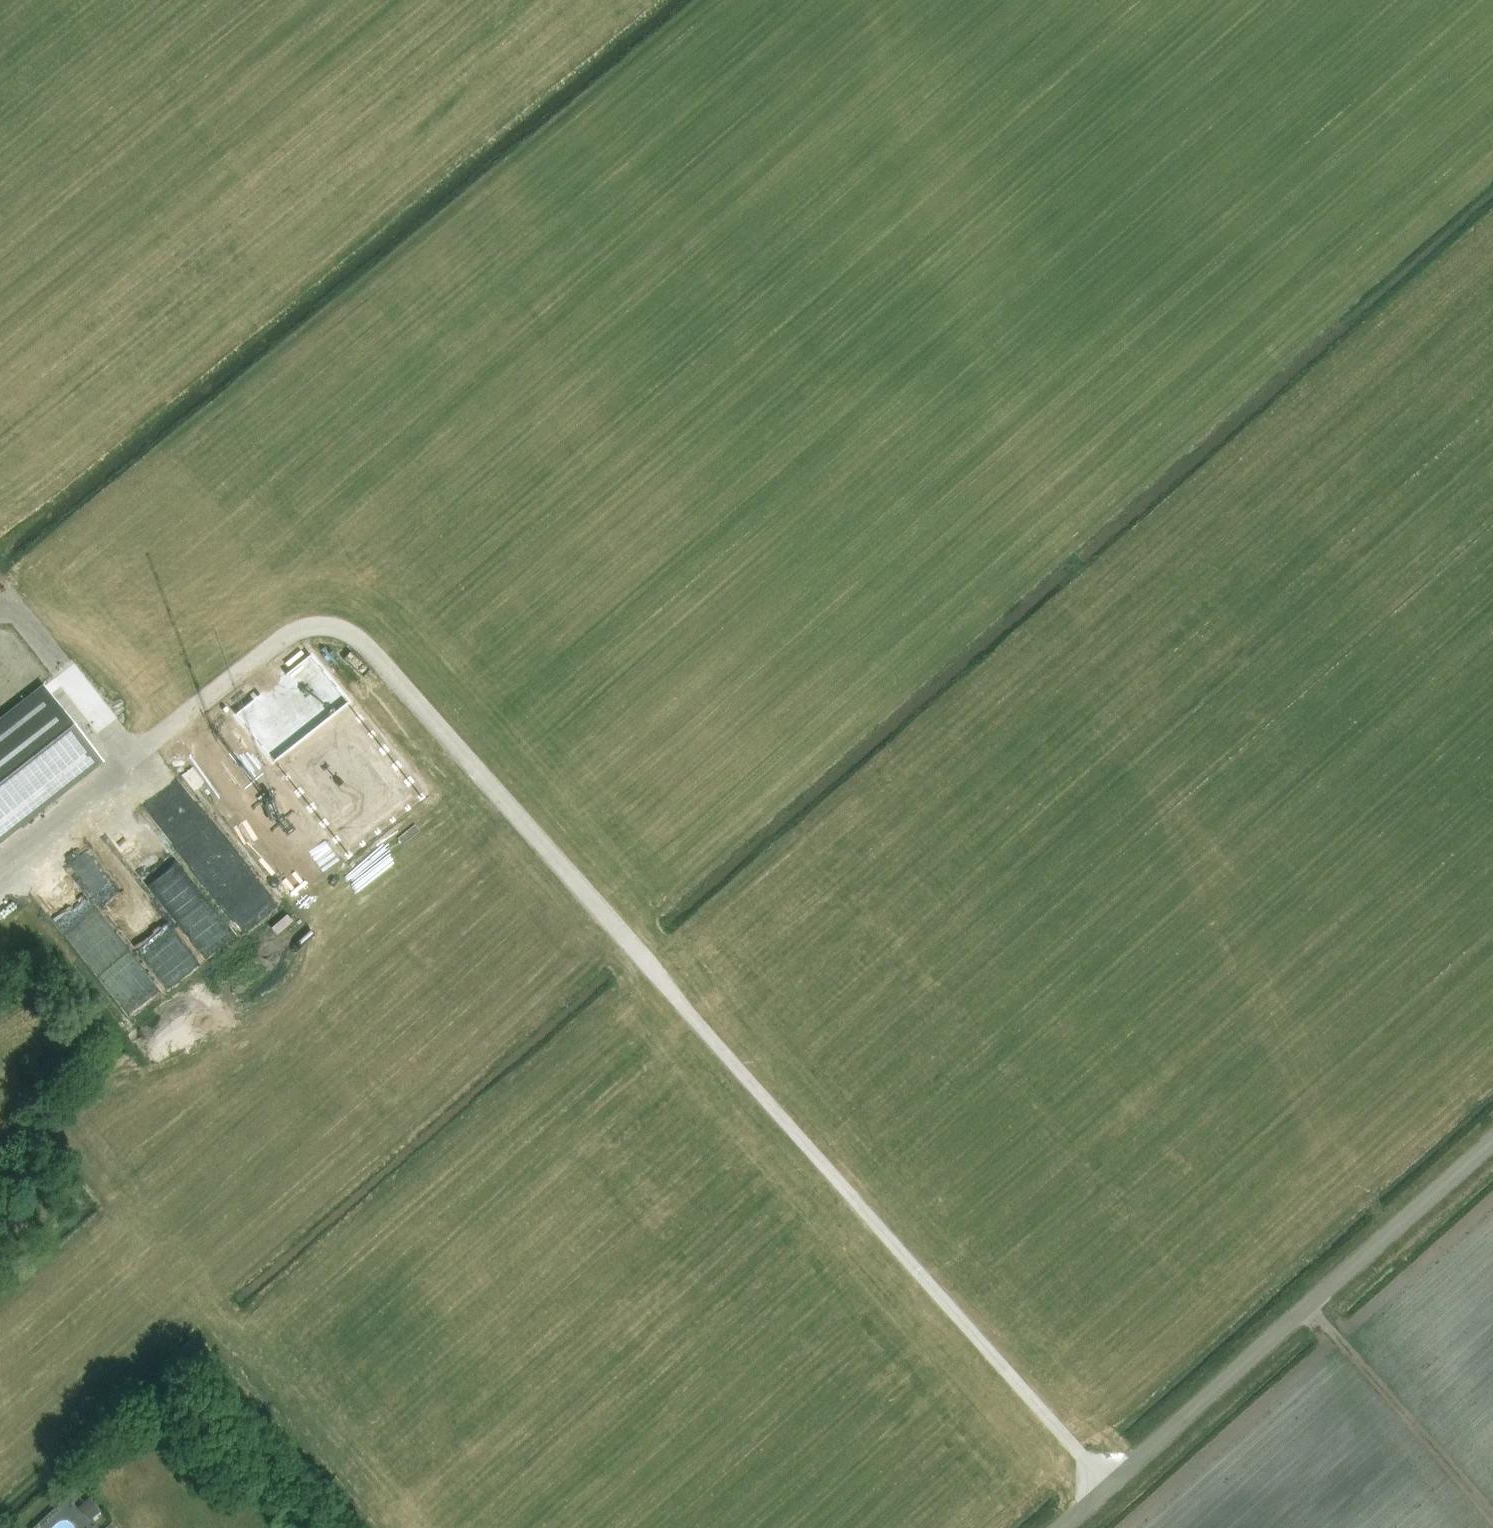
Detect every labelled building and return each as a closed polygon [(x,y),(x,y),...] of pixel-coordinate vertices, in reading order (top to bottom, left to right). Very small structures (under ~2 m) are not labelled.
[(12,832),(101,762),(42,686),(0,719),(0,842),(12,832)] [(99,1510),(88,1498),(77,1508),(88,1520),(99,1510)]
